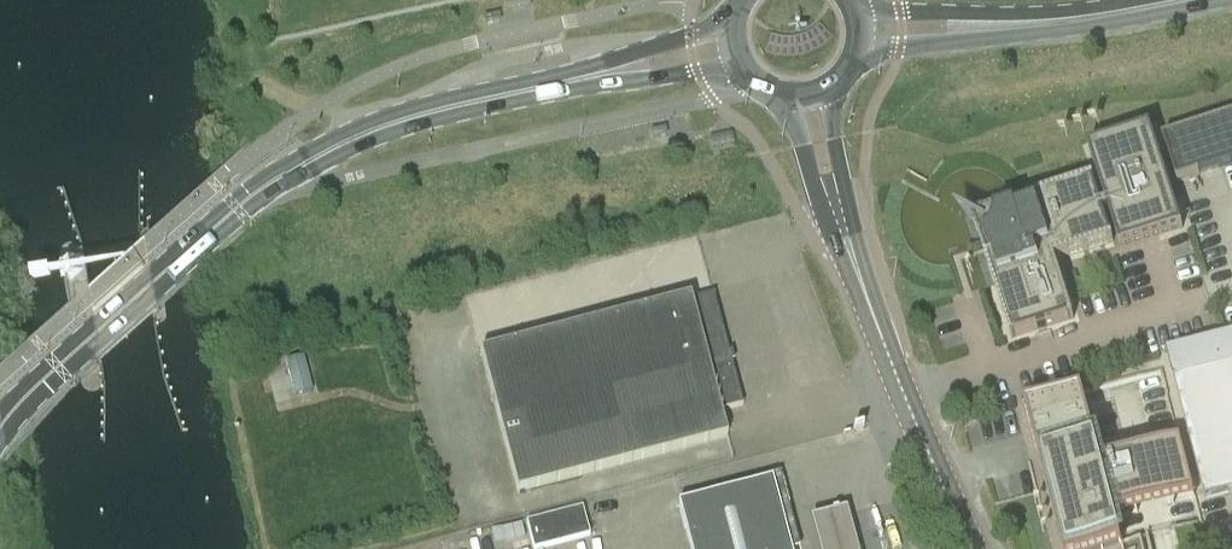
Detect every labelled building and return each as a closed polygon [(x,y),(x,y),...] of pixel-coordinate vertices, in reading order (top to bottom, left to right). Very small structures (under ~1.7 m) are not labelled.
[(1163,139),(1177,183),(1231,165),(1231,117),(1163,139)] [(969,218),(973,220),(980,240),(988,237),(992,248),(995,256),(986,259),(994,286),(1012,339),(1014,339),(1013,338),(1071,319),(1072,320),(1074,319),(1055,261),(1113,242),(1113,240),(1112,240),(1093,182),(1094,182),(1093,180),(1015,205),(1014,206),(1015,209),(996,215),(994,212),(975,218),(970,216),(969,218)] [(142,232),(140,236),(152,316),(155,320),(160,321),(164,319),(165,315),(152,234),(150,231),(146,230),(142,232)] [(60,244),(59,249),(81,380),(83,384),(88,387),(93,388),(98,386),(101,382),(102,377),(81,247),(78,242),(74,239),(68,238),(63,240),(60,244)] [(481,352),(517,492),(727,438),(720,412),(743,406),(713,294),(691,300),(690,297),(481,352)] [(938,343),(959,338),(951,304),(931,309),(938,343)] [(1174,382),(1205,500),(1231,493),(1231,367),(1174,382)] [(1102,467),(1082,391),(1025,406),(1039,461),(1062,548),(1107,548),(1122,545),(1121,539),(1116,520),(1196,499),(1182,446),(1102,467)] [(679,505),(690,548),(791,548),(793,529),(784,527),(771,481),(679,505)] [(582,508),(526,523),(533,548),(541,548),(589,537),(582,508)] [(807,524),(814,548),(853,548),(844,514),(807,524)]
